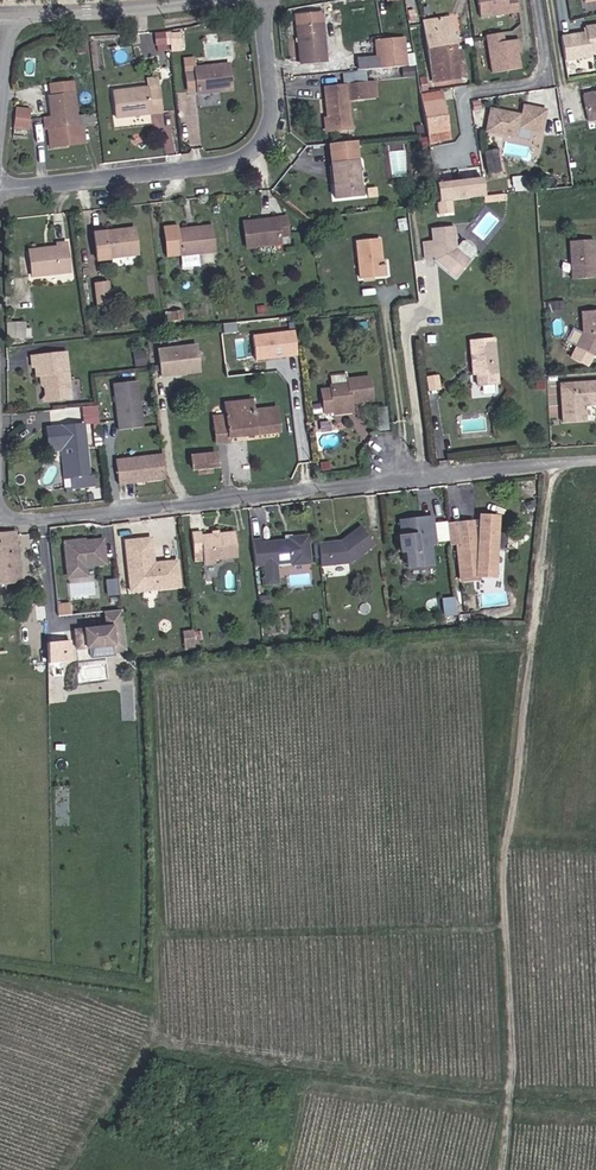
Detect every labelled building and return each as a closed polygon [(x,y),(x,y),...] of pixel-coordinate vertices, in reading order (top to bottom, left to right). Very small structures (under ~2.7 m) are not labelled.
[(479,15),(518,9),(516,0),(477,0),(479,15)] [(326,64),(320,17),(296,20),(301,67),(326,64)] [(465,81),(454,21),(426,23),(436,84),(465,81)] [(563,34),(567,59),(595,54),(595,23),(585,24),(586,30),(563,34)] [(158,48),(184,49),(185,30),(158,30),(158,48)] [(502,31),(486,33),(492,71),(520,66),(517,50),(515,38),(503,40),(502,31)] [(357,73),(407,68),(403,42),(376,44),(377,61),(357,63),(357,73)] [(198,66),(197,58),(184,60),(185,73),(187,77),(188,89),(198,87),(199,91),(233,88),(230,63),(198,66)] [(44,149),(69,147),(69,139),(80,138),(79,123),(74,76),(48,78),(49,92),(45,94),(47,116),(38,117),(39,128),(42,128),(44,149)] [(352,132),(349,107),(371,104),(370,85),(325,90),(330,135),(352,132)] [(159,87),(115,92),(117,118),(162,112),(159,87)] [(441,91),(421,94),(423,104),(443,103),(441,91)] [(587,94),(590,121),(595,121),(595,93),(587,94)] [(443,103),(423,104),(428,133),(447,132),(443,103)] [(542,131),(547,110),(525,106),(523,115),(492,109),(487,130),(516,136),(518,126),(542,131)] [(30,112),(19,111),(17,130),(28,130),(30,112)] [(464,129),(463,120),(456,121),(456,130),(464,129)] [(69,139),(69,147),(89,145),(87,122),(79,123),(80,138),(69,139)] [(447,132),(428,133),(430,143),(449,141),(447,132)] [(355,143),(331,146),(334,198),(359,196),(355,143)] [(499,148),(486,150),(491,173),(504,171),(499,148)] [(483,180),(437,184),(440,201),(486,197),(483,180)] [(243,223),(245,248),(289,243),(287,219),(243,223)] [(177,231),(179,255),(215,251),(213,227),(177,231)] [(466,242),(463,242),(456,249),(454,227),(432,228),(433,245),(425,245),(425,260),(443,259),(448,264),(446,267),(458,278),(471,261),(469,260),(476,254),(476,251),(466,242)] [(91,234),(93,260),(114,258),(114,256),(136,254),(133,229),(91,234)] [(595,239),(572,240),(574,278),(595,277),(595,252),(595,239)] [(383,277),(379,241),(357,243),(361,280),(383,277)] [(26,251),(28,275),(65,271),(62,245),(52,245),(52,249),(26,251)] [(111,307),(108,283),(95,285),(99,309),(111,307)] [(566,299),(554,300),(554,308),(566,308),(566,299)] [(584,310),(585,331),(578,345),(595,354),(595,309),(584,310)] [(11,327),(11,342),(29,340),(28,325),(11,327)] [(257,357),(300,355),(299,329),(255,331),(257,357)] [(583,331),(576,329),(571,340),(577,343),(583,331)] [(502,388),(497,340),(472,343),(474,359),(478,361),(479,369),(476,371),(477,379),(482,378),(483,390),(502,388)] [(163,375),(203,373),(202,343),(161,345),(163,375)] [(32,370),(36,370),(37,378),(44,378),(46,403),(70,402),(65,356),(31,360),(32,370)] [(371,399),(370,378),(348,381),(349,383),(330,385),(330,389),(321,390),(323,411),(333,411),(332,407),(349,405),(349,397),(358,396),(359,400),(371,399)] [(544,392),(543,378),(534,378),(535,392),(544,392)] [(562,381),(564,419),(586,418),(585,402),(595,402),(595,379),(562,381)] [(116,384),(121,428),(145,425),(140,381),(116,384)] [(116,388),(105,387),(104,399),(115,400),(116,388)] [(236,408),(225,408),(225,413),(211,414),(215,441),(228,439),(228,435),(239,434),(239,431),(255,430),(256,433),(279,431),(277,405),(252,408),(251,397),(235,399),(236,408)] [(224,399),(225,408),(236,408),(235,399),(224,399)] [(86,422),(101,421),(100,404),(85,405),(86,422)] [(332,407),(333,411),(333,414),(350,411),(349,405),(332,407)] [(390,405),(381,406),(383,427),(393,426),(390,405)] [(84,421),(53,424),(54,443),(67,442),(71,484),(95,481),(93,470),(88,471),(84,421)] [(190,468),(196,467),(207,466),(214,465),(212,451),(189,454),(190,468)] [(163,452),(117,457),(119,480),(166,475),(163,452)] [(13,485),(4,485),(4,494),(13,493),(13,485)] [(411,514),(411,517),(398,518),(399,530),(398,530),(399,545),(404,545),(406,561),(430,558),(428,537),(433,536),(430,511),(411,514)] [(479,519),(455,522),(457,538),(461,574),(477,572),(476,564),(489,566),(497,513),(480,511),(479,519)] [(457,538),(455,522),(446,522),(448,539),(457,538)] [(361,523),(340,538),(317,541),(320,563),(348,559),(374,541),(361,523)] [(4,529),(0,530),(0,580),(20,577),(15,528),(4,529)] [(234,554),(231,529),(197,532),(197,529),(189,530),(192,555),(200,554),(201,559),(234,554)] [(261,538),(251,539),(255,564),(267,563),(269,582),(281,581),(279,562),(292,560),(292,563),(311,561),(307,533),(288,535),(289,538),(261,541),(261,538)] [(103,537),(64,542),(67,566),(85,564),(106,561),(103,537)] [(132,592),(144,590),(143,582),(161,580),(162,588),(179,585),(176,562),(157,564),(157,568),(151,569),(148,565),(148,558),(153,555),(151,540),(126,542),(132,592)] [(85,564),(67,566),(69,575),(86,573),(85,564)] [(120,578),(109,578),(109,593),(120,593),(120,578)] [(143,582),(144,590),(162,588),(161,580),(143,582)] [(442,595),(444,612),(454,611),(452,594),(442,595)] [(60,602),(60,613),(74,613),(73,601),(60,602)] [(129,647),(124,607),(106,609),(108,624),(77,627),(78,645),(115,642),(116,648),(129,647)] [(467,610),(456,611),(457,620),(468,619),(467,610)] [(187,629),(187,647),(196,648),(196,630),(187,629)]
